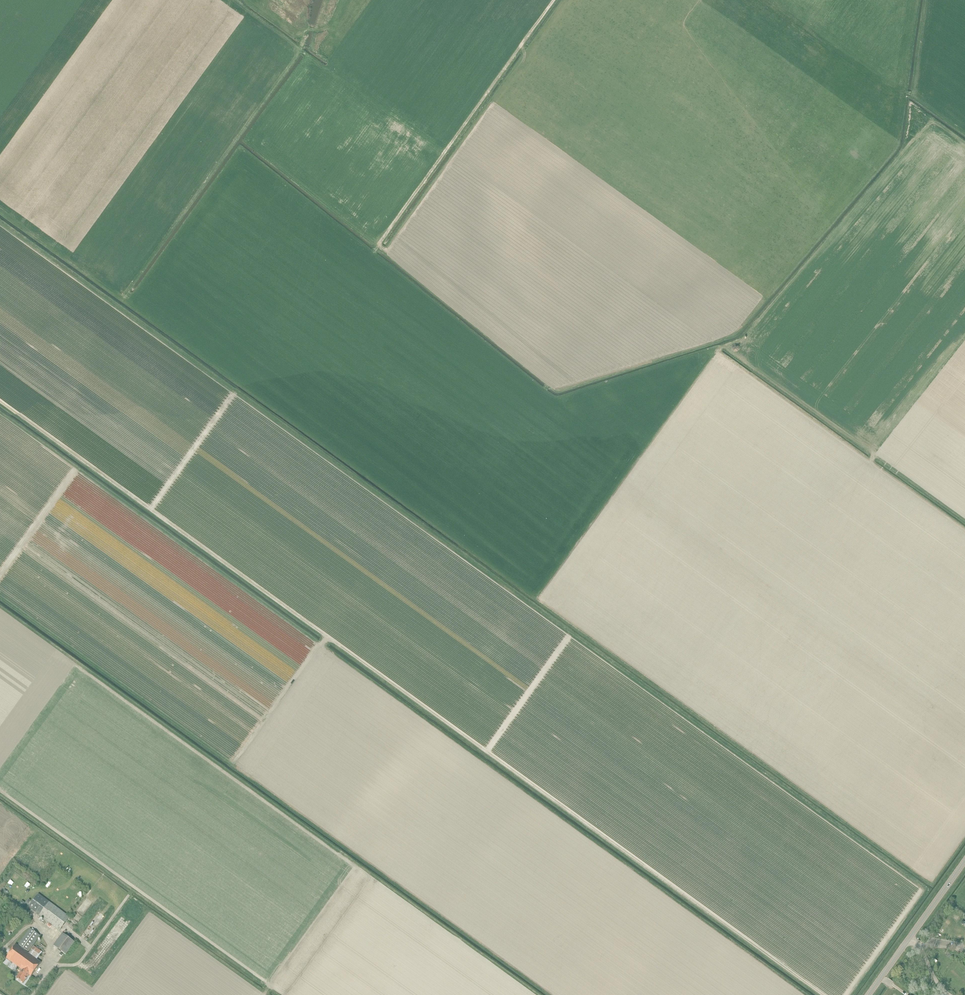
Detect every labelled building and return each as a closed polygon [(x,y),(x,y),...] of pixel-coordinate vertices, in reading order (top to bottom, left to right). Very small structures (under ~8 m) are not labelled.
[(38,894),(28,908),(38,915),(59,931),(65,923),(69,917),(70,917),(68,916),(66,915),(38,894)] [(16,945),(6,959),(22,970),(29,975),(31,977),(40,963),(37,960),(28,954),(24,951),(25,950),(27,952),(39,936),(29,929),(17,945),(20,947),(20,948),(16,945)] [(62,934),(53,946),(65,955),(75,943),(62,934)] [(29,975),(22,970),(16,979),(23,984),(29,975)]
